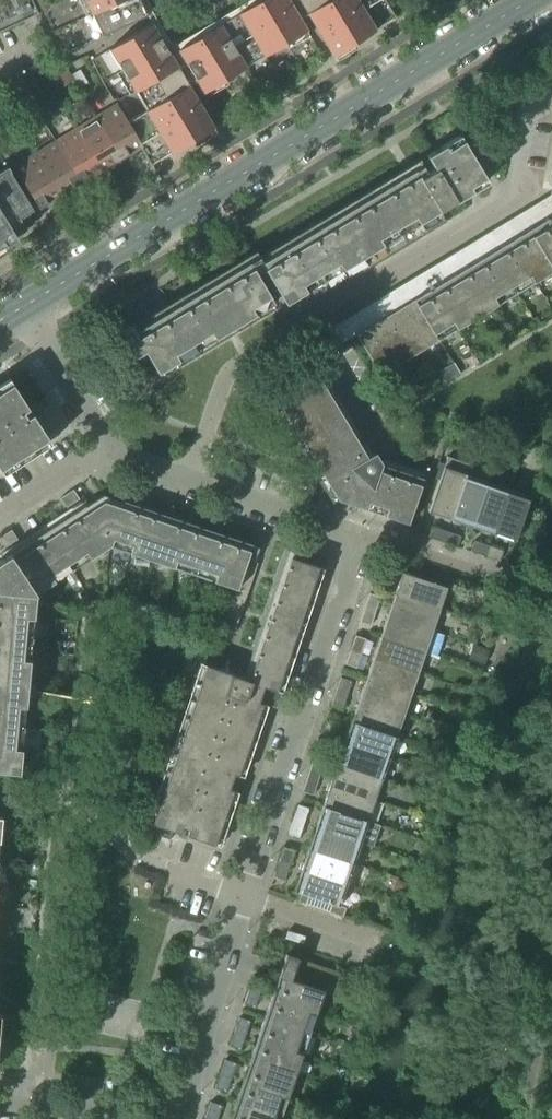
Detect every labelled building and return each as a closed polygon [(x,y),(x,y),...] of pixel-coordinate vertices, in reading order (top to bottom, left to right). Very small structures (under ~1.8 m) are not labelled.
[(31,16),(38,13),(32,0),(0,0),(0,30),(31,16)] [(97,27),(96,27),(100,36),(147,15),(140,0),(85,0),(97,27)] [(238,13),(264,56),(307,30),(289,0),(260,0),(238,13)] [(308,15),(333,56),(396,18),(385,0),(299,0),(308,15)] [(117,104),(35,153),(13,166),(39,209),(140,148),(151,166),(214,128),(189,86),(190,86),(188,84),(168,96),(157,78),(168,72),(170,76),(180,71),(152,23),(109,49),(146,110),(127,121),(117,104)] [(178,50),(203,92),(246,67),(220,24),(178,50)] [(72,74),(80,87),(88,82),(80,70),(72,74)] [(209,100),(218,115),(226,109),(218,95),(209,100)] [(540,200),(305,342),(314,357),(311,359),(309,360),(310,362),(369,460),(374,456),(316,359),(356,334),(551,216),(551,194),(551,189),(551,138),(540,200)] [(487,181),(462,139),(446,149),(444,144),(426,155),(434,169),(420,177),(415,169),(261,263),(285,303),(438,211),(438,212),(440,210),(439,209),(453,200),(454,201),(487,181)] [(5,244),(3,241),(14,234),(6,221),(15,216),(17,220),(33,210),(10,173),(0,179),(0,248),(5,244)] [(356,334),(380,375),(551,271),(551,216),(356,334)] [(158,373),(198,349),(272,304),(274,303),(249,262),(135,331),(132,325),(120,332),(135,356),(144,351),(158,373)] [(536,317),(533,319),(538,327),(541,325),(536,317)] [(444,363),(450,373),(456,369),(451,359),(444,363)] [(338,500),(356,506),(365,477),(359,466),(369,460),(310,362),(270,387),(338,500)] [(0,470),(48,439),(32,414),(23,420),(20,414),(29,408),(12,384),(0,392),(0,469),(0,470)] [(428,512),(451,519),(466,475),(470,464),(448,457),(446,464),(439,462),(434,477),(440,479),(428,512)] [(365,477),(356,506),(408,523),(424,479),(379,464),(373,481),(367,479),(365,477)] [(451,519),(471,526),(486,482),(466,475),(451,519)] [(471,526),(493,534),(508,489),(486,482),(471,526)] [(508,489),(493,534),(515,541),(530,497),(508,489)] [(73,490),(68,493),(60,498),(66,508),(79,499),(73,490)] [(124,501),(121,507),(107,548),(109,546),(130,553),(145,508),(124,501)] [(121,507),(104,502),(89,511),(85,506),(0,561),(0,771),(19,773),(36,595),(55,582),(51,575),(86,552),(90,559),(107,548),(121,507)] [(166,515),(145,508),(130,553),(151,560),(166,515)] [(188,523),(166,515),(151,560),(173,568),(188,523)] [(209,530),(188,523),(173,568),(194,575),(209,530)] [(428,537),(443,542),(447,531),(432,526),(428,537)] [(5,548),(17,539),(11,530),(0,537),(0,541),(5,548)] [(230,537),(209,530),(194,575),(214,582),(230,537)] [(447,531),(443,542),(457,547),(461,536),(447,531)] [(252,544),(230,537),(214,582),(236,589),(237,589),(247,559),(252,544)] [(471,551),(485,556),(489,546),(474,541),(471,551)] [(489,546),(485,556),(500,561),(503,551),(489,546)] [(290,557),(272,612),(300,622),(319,567),(290,557)] [(247,559),(237,589),(236,589),(222,630),(233,634),(257,563),(247,559)] [(374,580),(385,584),(390,569),(379,565),(374,580)] [(402,572),(394,595),(439,610),(447,587),(402,572)] [(370,593),(365,608),(376,611),(381,597),(370,593)] [(394,595),(387,616),(432,631),(439,610),(394,595)] [(376,611),(365,608),(360,622),(371,626),(376,611)] [(152,825),(172,832),(173,831),(180,833),(184,823),(190,825),(186,835),(215,845),(234,788),(230,787),(234,774),(238,775),(263,704),(258,702),(263,686),(277,691),(300,622),(272,612),(249,680),(206,665),(152,825)] [(387,616),(380,637),(425,652),(432,631),(387,616)] [(355,635),(350,650),(361,653),(366,639),(355,635)] [(380,637),(373,658),(418,673),(425,652),(380,637)] [(490,649),(473,644),(468,659),(485,664),(490,649)] [(361,653),(350,650),(346,664),(356,668),(361,653)] [(63,663),(72,664),(73,655),(64,655),(63,663)] [(373,658),(366,679),(411,694),(418,673),(373,658)] [(341,678),(336,692),(346,695),(351,681),(341,678)] [(366,679),(359,700),(404,715),(411,694),(366,679)] [(346,695),(336,692),(331,706),(341,710),(346,695)] [(359,700),(351,722),(396,738),(404,715),(359,700)] [(327,720),(322,735),(332,739),(337,724),(327,720)] [(351,722),(344,743),(389,758),(396,738),(351,722)] [(332,739),(322,735),(317,749),(328,753),(332,739)] [(344,743),(337,765),(382,780),(389,758),(344,743)] [(312,763),(307,777),(318,781),(323,766),(312,763)] [(337,765),(330,785),(375,800),(382,780),(337,765)] [(318,781),(307,777),(302,792),(313,795),(318,781)] [(330,785),(323,807),(367,823),(375,800),(330,785)] [(298,805),(293,819),(304,823),(309,809),(298,805)] [(316,827),(360,843),(373,847),(379,827),(367,823),(323,807),(316,827)] [(304,823),(293,819),(288,834),(299,838),(304,823)] [(170,839),(172,832),(152,825),(149,832),(170,839)] [(316,827),(308,849),(353,864),(360,843),(316,827)] [(284,847),(279,862),(289,865),(294,851),(284,847)] [(353,864),(308,849),(301,869),(346,884),(353,864)] [(289,865),(279,862),(274,876),(284,880),(289,865)] [(301,894),(298,902),(343,917),(346,909),(339,907),(346,884),(301,869),(294,891),(301,894)] [(393,892),(396,893),(405,895),(408,884),(396,880),(393,892)] [(278,977),(323,993),(333,996),(341,973),(286,954),(278,977)] [(254,975),(249,990),(244,1004),(254,1008),(264,979),(254,975)] [(278,977),(271,997),(316,1013),(323,993),(278,977)] [(364,992),(366,996),(370,997),(373,995),(375,991),(373,988),(369,986),(365,988),(364,992)] [(271,997),(264,1018),(309,1034),(316,1013),(271,997)] [(239,1017),(230,1046),(240,1050),(250,1021),(239,1017)] [(264,1018),(257,1039),(302,1055),(309,1034),(264,1018)] [(37,1051),(47,1052),(48,1039),(38,1038),(37,1051)] [(257,1039),(250,1060),(295,1076),(302,1055),(257,1039)] [(225,1060),(215,1089),(226,1092),(236,1063),(225,1060)] [(250,1060),(243,1081),(287,1097),(295,1076),(250,1060)] [(243,1081),(236,1102),(280,1118),(287,1097),(243,1081)] [(205,1118),(217,1118),(221,1105),(211,1102),(205,1118)] [(230,1118),(280,1118),(236,1102),(230,1118)]
